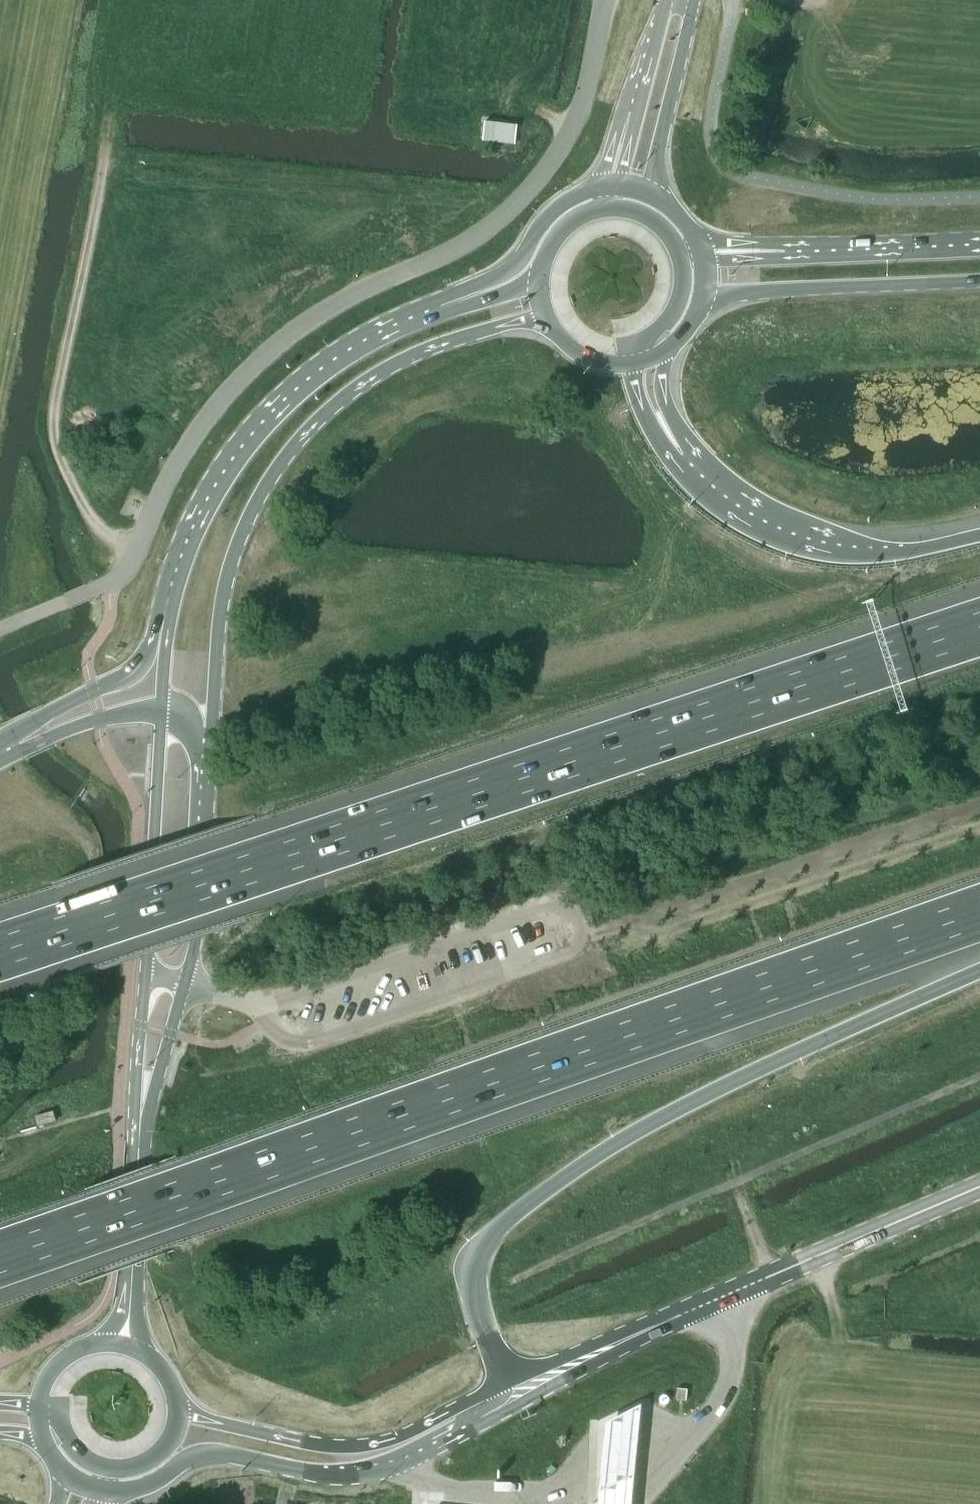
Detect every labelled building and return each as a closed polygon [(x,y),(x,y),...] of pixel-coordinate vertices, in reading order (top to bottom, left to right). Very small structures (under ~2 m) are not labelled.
[(483,142),(515,145),(518,125),(485,122),(483,142)] [(54,1111),(35,1117),(38,1126),(56,1121),(54,1114),(54,1111)] [(686,1400),(688,1389),(677,1388),(676,1399),(686,1400)] [(602,1424),(596,1503),(630,1503),(641,1402),(602,1424)]
